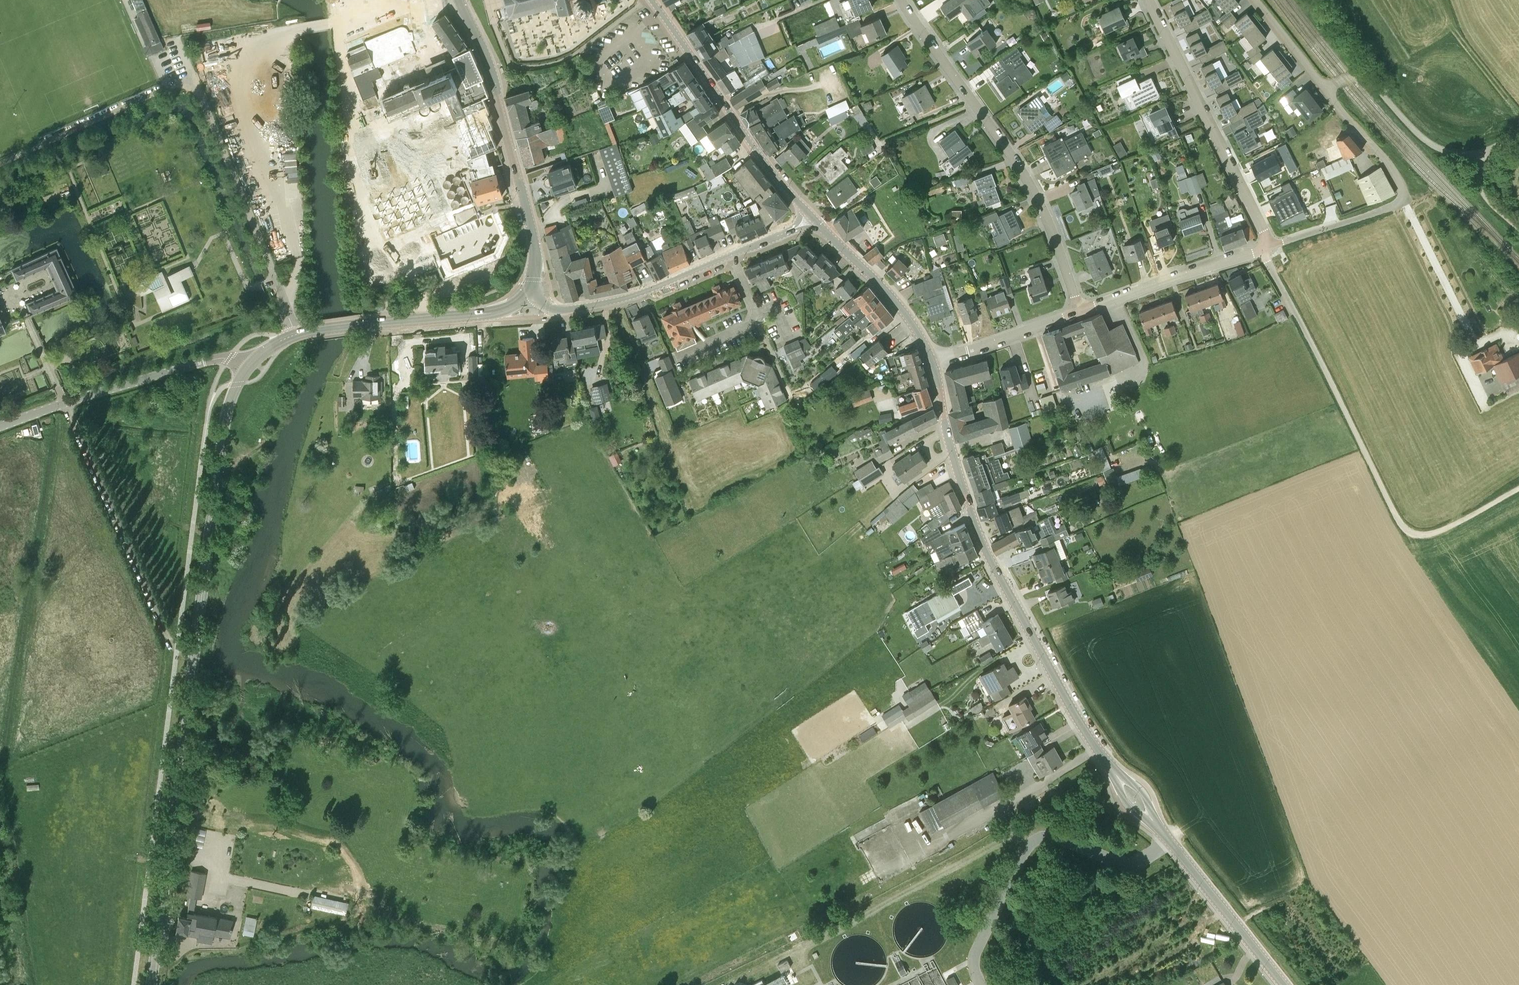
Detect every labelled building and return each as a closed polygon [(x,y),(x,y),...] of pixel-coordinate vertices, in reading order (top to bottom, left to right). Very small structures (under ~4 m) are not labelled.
[(134,18),(146,45),(148,44),(152,53),(164,48),(143,0),(132,0),(137,12),(136,12),(138,17),(134,18)] [(510,5),(509,5),(511,14),(516,12),(515,12),(527,9),(529,9),(530,8),(534,7),(558,0),(561,11),(581,6),(594,3),(594,2),(603,0),(509,0),(510,5)] [(667,5),(668,4),(670,10),(671,10),(671,9),(676,6),(674,1),(677,0),(665,0),(667,5)] [(863,10),(872,7),(869,0),(850,0),(853,6),(850,8),(852,15),(863,10)] [(984,7),(979,0),(951,0),(941,7),(947,15),(960,6),(968,19),(970,18),(984,7)] [(1190,17),(1182,0),(1170,6),(1181,27),(1183,25),(1187,32),(1213,19),(1208,9),(1190,17)] [(1227,12),(1220,17),(1224,23),(1234,15),(1230,10),(1239,2),(1237,0),(1217,0),(1227,12)] [(727,11),(724,5),(714,10),(717,15),(723,13),(727,11)] [(1066,9),(1068,14),(1075,11),(1073,6),(1066,9)] [(1104,22),(1108,29),(1126,21),(1119,6),(1098,16),(1102,23),(1104,22)] [(984,7),(970,18),(973,22),(987,12),(984,7)] [(1238,20),(1234,15),(1224,23),(1228,28),(1235,22),(1244,34),(1260,22),(1254,14),(1250,17),(1247,12),(1238,20)] [(439,90),(468,158),(472,168),(470,169),(473,179),(471,179),(478,202),(503,195),(494,166),(485,168),(484,165),(487,164),(482,152),(497,146),(490,128),(494,127),(488,113),(490,112),(485,98),(489,95),(483,79),(484,78),(482,74),(483,74),(477,62),(471,48),(469,49),(466,45),(467,44),(446,14),(434,23),(455,54),(454,56),(456,60),(450,63),(427,72),(372,97),(380,115),(439,90)] [(837,15),(815,23),(819,34),(842,26),(837,15)] [(870,40),(878,36),(887,32),(880,17),(862,25),(859,19),(846,24),(851,37),(864,32),(866,31),(870,40)] [(696,46),(712,36),(703,22),(687,33),(696,46)] [(1266,30),(1260,22),(1244,34),(1254,46),(1247,52),(1251,57),(1261,49),(1257,44),(1266,37),(1263,33),(1266,30)] [(745,36),(756,32),(755,31),(754,31),(751,25),(732,35),(733,36),(729,38),(726,34),(721,37),(722,39),(719,41),(721,43),(718,45),(712,36),(696,46),(701,54),(700,54),(703,59),(720,49),(729,44),(745,36)] [(405,26),(361,42),(371,68),(377,67),(415,52),(405,26)] [(977,57),(982,53),(977,47),(986,41),(990,47),(996,42),(987,29),(967,43),(977,57)] [(1041,34),(1044,40),(1050,37),(1047,31),(1041,34)] [(729,44),(731,49),(735,52),(741,64),(743,67),(761,58),(766,56),(763,49),(759,42),(756,32),(745,36),(729,44)] [(1206,49),(1197,32),(1186,37),(1196,58),(1199,56),(1202,62),(1228,49),(1223,40),(1206,49)] [(1008,44),(1011,48),(1013,46),(1019,42),(1014,35),(1010,38),(1012,41),(1008,44)] [(806,42),(805,42),(796,46),(799,51),(819,42),(817,37),(811,40),(806,42)] [(1136,61),(1138,59),(1148,55),(1144,48),(1139,50),(1133,37),(1118,44),(1125,58),(1133,54),(1136,61)] [(248,40),(203,45),(207,76),(214,75),(215,79),(229,77),(228,66),(242,65),(243,76),(238,77),(239,81),(242,81),(244,92),(255,91),(248,40)] [(730,55),(735,52),(731,49),(729,44),(720,49),(703,59),(716,78),(726,71),(720,62),(730,56),(730,55)] [(882,55),(895,76),(903,71),(902,69),(908,65),(902,56),(904,54),(898,45),(882,55)] [(1020,85),(1033,75),(1024,62),(1019,56),(1022,54),(1017,48),(999,60),(1006,69),(996,76),(999,80),(995,83),(1005,97),(1020,86),(1020,85)] [(1261,50),(1261,49),(1251,57),(1249,58),(1254,64),(1261,58),(1270,70),(1286,58),(1279,50),(1276,52),(1273,48),(1263,55),(1260,51),(1261,50)] [(1292,66),(1286,58),(1270,70),(1280,82),(1277,84),(1282,89),(1287,85),(1283,80),(1292,73),(1289,69),(1292,66)] [(678,80),(683,76),(691,71),(684,61),(675,67),(656,79),(655,79),(641,86),(655,114),(671,107),(686,97),(680,87),(679,87),(681,90),(672,95),(673,96),(667,99),(661,86),(673,79),(674,81),(678,79),(678,80)] [(1221,79),(1212,62),(1201,68),(1211,88),(1214,87),(1217,93),(1243,80),(1239,70),(1221,79)] [(746,69),(749,80),(758,77),(758,76),(766,74),(763,64),(746,69)] [(351,76),(360,99),(374,94),(369,81),(381,76),(377,67),(371,68),(351,76)] [(735,87),(736,88),(744,83),(744,82),(747,80),(739,67),(726,73),(724,75),(718,79),(727,93),(735,87)] [(1060,75),(1065,81),(1071,76),(1067,70),(1060,75)] [(769,80),(777,77),(776,72),(767,75),(769,80)] [(1153,98),(1151,96),(1159,92),(1151,76),(1137,83),(1135,77),(1118,86),(1122,96),(1125,95),(1132,109),(1153,98)] [(680,87),(686,97),(687,98),(692,98),(693,100),(706,92),(695,77),(683,86),(682,85),(680,87)] [(777,78),(767,84),(770,89),(780,83),(777,78)] [(749,100),(763,92),(761,90),(766,87),(761,79),(743,90),(742,90),(738,92),(739,93),(731,98),(737,108),(749,100)] [(912,115),(926,107),(935,102),(928,90),(923,93),(919,87),(902,97),(912,115)] [(1278,100),(1283,107),(1293,99),(1309,120),(1322,109),(1306,88),(1298,95),(1293,88),(1278,100)] [(533,100),(530,90),(506,97),(517,137),(542,129),(540,120),(531,122),(528,111),(539,107),(537,99),(533,100)] [(601,102),(603,101),(598,91),(590,94),(595,104),(601,102)] [(690,110),(691,110),(694,116),(702,111),(714,103),(709,97),(706,92),(693,100),(696,105),(690,110)] [(1236,109),(1228,92),(1216,98),(1226,118),(1229,117),(1232,123),(1243,118),(1258,110),(1254,101),(1236,109)] [(1030,132),(1038,126),(1047,120),(1046,119),(1051,116),(1043,105),(1044,104),(1038,96),(1018,110),(1028,124),(1026,126),(1030,132)] [(251,106),(258,104),(256,97),(249,98),(251,106)] [(755,105),(750,108),(741,113),(748,126),(749,125),(765,118),(775,113),(784,108),(788,106),(784,98),(783,99),(782,97),(778,99),(777,97),(770,101),(771,102),(757,110),(755,105)] [(846,100),(826,109),(829,117),(836,114),(846,110),(850,108),(846,100)] [(872,108),(869,101),(863,103),(866,110),(872,108)] [(601,106),(606,121),(615,117),(610,103),(601,106)] [(694,116),(686,122),(684,123),(681,125),(679,126),(692,145),(698,140),(709,133),(709,132),(708,133),(702,124),(713,117),(719,112),(714,103),(702,111),(694,116)] [(1258,109),(1261,116),(1268,113),(1264,105),(1258,109)] [(1140,115),(1140,114),(1139,114),(1152,142),(1152,141),(1169,133),(1176,130),(1173,126),(1174,125),(1165,106),(1150,113),(1149,111),(1140,115)] [(677,118),(671,108),(656,115),(655,115),(660,125),(665,136),(679,126),(681,125),(684,123),(681,116),(677,118)] [(784,108),(775,113),(765,118),(749,125),(761,145),(769,153),(769,154),(787,142),(785,137),(801,127),(794,115),(774,126),(781,137),(777,140),(768,126),(775,123),(788,116),(784,108)] [(846,110),(836,114),(839,121),(850,117),(846,110)] [(1264,120),(1258,110),(1243,118),(1247,125),(1233,132),(1240,145),(1245,142),(1247,146),(1257,141),(1254,135),(1256,134),(1253,126),(1264,120)] [(1059,122),(1055,116),(1045,124),(1049,129),(1059,122)] [(721,145),(733,135),(735,134),(726,120),(709,132),(709,133),(698,140),(699,139),(708,152),(717,146),(718,147),(721,145)] [(551,144),(552,144),(568,139),(563,123),(543,129),(542,129),(517,137),(524,165),(546,159),(544,153),(542,146),(551,143),(551,144)] [(1297,133),(1293,126),(1286,130),(1290,137),(1293,135),(1297,133)] [(1268,140),(1278,136),(1274,127),(1265,131),(1268,140)] [(965,158),(966,159),(968,157),(967,156),(973,152),(967,145),(966,145),(955,130),(939,141),(950,157),(954,154),(960,161),(965,158)] [(662,138),(661,137),(659,132),(649,137),(653,145),(661,141),(659,139),(662,138)] [(1050,160),(1087,143),(1082,132),(1065,140),(1063,136),(1043,146),(1050,160)] [(1349,156),(1352,154),(1361,150),(1348,134),(1323,144),(1325,149),(1329,159),(1325,161),(1326,165),(1349,156)] [(727,153),(739,144),(733,135),(721,145),(727,153)] [(1309,135),(1292,148),(1295,153),(1312,140),(1309,135)] [(795,164),(809,153),(810,148),(806,144),(801,138),(797,142),(796,141),(784,151),(775,158),(781,165),(790,158),(795,164)] [(864,154),(875,149),(872,143),(861,147),(864,154)] [(1058,175),(1077,165),(1075,161),(1092,152),(1087,143),(1050,160),(1058,175)] [(1285,143),(1277,147),(1290,172),(1297,168),(1285,143)] [(831,180),(848,167),(841,159),(848,153),(841,146),(833,153),(831,151),(816,165),(821,172),(826,168),(829,171),(826,173),(831,180)] [(1161,155),(1157,150),(1152,153),(1155,159),(1161,155)] [(1253,162),(1260,176),(1282,165),(1275,151),(1253,162)] [(1321,167),(1326,179),(1354,167),(1349,156),(1326,165),(1321,167)] [(711,166),(710,166),(716,176),(732,166),(726,157),(716,163),(711,166)] [(772,182),(769,178),(752,157),(735,171),(755,196),(756,195),(770,184),(772,182)] [(1318,168),(1326,165),(1323,158),(1316,162),(1318,168)] [(716,176),(710,166),(707,161),(700,166),(709,180),(716,176)] [(556,192),(566,189),(577,185),(575,180),(581,179),(578,169),(573,171),(570,164),(549,171),(556,192)] [(531,171),(527,172),(530,184),(535,182),(533,178),(540,176),(540,174),(542,173),(546,172),(545,167),(538,169),(531,171)] [(1355,180),(1370,207),(1394,193),(1380,167),(1355,180)] [(1092,202),(1091,198),(1100,194),(1095,180),(1094,176),(1092,171),(1078,177),(1079,180),(1079,181),(1080,182),(1077,183),(1080,189),(1072,193),(1073,196),(1075,202),(1076,202),(1079,208),(1092,202)] [(986,206),(991,204),(1001,200),(1000,200),(997,190),(996,190),(994,185),(996,184),(996,185),(997,185),(992,172),(991,172),(975,179),(979,191),(981,190),(986,206)] [(1196,174),(1201,187),(1207,184),(1203,172),(1196,174)] [(953,179),(956,186),(973,180),(970,173),(953,179)] [(1283,181),(1292,177),(1290,173),(1281,177),(1283,181)] [(1201,187),(1196,174),(1185,178),(1191,194),(1196,192),(1196,193),(1202,190),(1201,187)] [(882,182),(877,175),(870,180),(875,187),(882,182)] [(837,205),(845,199),(857,190),(848,177),(828,192),(837,205)] [(1150,180),(1153,188),(1159,186),(1156,178),(1150,180)] [(765,205),(760,209),(761,213),(766,223),(767,222),(776,215),(777,216),(789,206),(776,190),(775,191),(770,184),(756,195),(765,205)] [(688,193),(686,189),(672,194),(674,198),(680,196),(682,195),(688,193)] [(1293,190),(1271,200),(1275,207),(1283,223),(1305,213),(1293,190)] [(744,208),(747,214),(760,209),(757,201),(744,208)] [(1227,210),(1225,210),(1222,201),(1209,206),(1224,248),(1248,239),(1244,228),(1243,228),(1239,220),(1232,223),(1227,210)] [(446,255),(455,276),(515,252),(496,205),(491,207),(491,209),(479,214),(474,202),(453,211),(457,223),(430,233),(440,258),(446,255)] [(1203,226),(1199,214),(1196,206),(1187,209),(1185,208),(1183,207),(1179,209),(1177,211),(1177,213),(1178,216),(1180,220),(1184,233),(1203,226)] [(738,230),(742,240),(755,235),(748,218),(747,214),(744,208),(739,210),(740,212),(732,215),(733,218),(734,220),(727,223),(731,233),(738,230)] [(846,238),(854,233),(864,226),(852,208),(845,213),(834,221),(846,238)] [(769,230),(766,223),(761,213),(760,209),(747,214),(748,218),(755,235),(769,230)] [(1009,237),(1012,236),(1021,231),(1011,210),(991,219),(998,234),(993,236),(998,246),(1010,239),(1009,237)] [(1158,217),(1159,222),(1151,225),(1152,230),(1155,229),(1160,244),(1173,240),(1168,225),(1172,224),(1168,213),(1158,217)] [(690,220),(688,220),(686,215),(682,216),(692,241),(696,239),(702,254),(714,249),(710,242),(704,229),(706,233),(700,235),(698,231),(695,232),(690,220)] [(710,242),(717,239),(712,226),(708,218),(707,215),(700,217),(703,222),(706,220),(709,227),(704,229),(710,242)] [(1098,221),(1101,228),(1103,227),(1107,226),(1104,219),(1098,221)] [(712,226),(717,239),(726,235),(722,226),(720,222),(712,226)] [(579,249),(571,225),(558,230),(556,224),(545,228),(566,299),(568,300),(579,298),(579,297),(577,297),(571,278),(583,275),(584,281),(594,278),(589,256),(587,256),(587,255),(572,259),(570,252),(579,249)] [(629,245),(623,248),(632,266),(646,259),(632,231),(624,235),(629,245)] [(933,236),(936,246),(947,242),(943,232),(933,236)] [(690,238),(684,240),(688,249),(694,247),(690,238)] [(1139,240),(1123,246),(1129,260),(1145,255),(1139,240)] [(956,243),(958,251),(959,251),(965,249),(964,248),(963,241),(956,243)] [(668,242),(667,243),(667,242),(661,245),(664,251),(664,252),(671,271),(691,263),(683,243),(670,248),(668,242)] [(827,280),(831,278),(840,274),(835,268),(837,266),(823,252),(818,257),(804,243),(802,246),(800,244),(786,249),(789,257),(793,255),(807,269),(811,265),(827,280)] [(626,281),(637,276),(632,266),(623,248),(621,245),(602,255),(610,279),(612,292),(628,289),(626,281)] [(645,248),(650,259),(656,255),(650,245),(645,248)] [(864,256),(872,264),(876,261),(880,259),(884,256),(877,245),(866,253),(864,256)] [(31,314),(78,295),(57,248),(11,269),(16,280),(45,267),(48,274),(49,274),(56,288),(48,292),(49,293),(26,303),(30,311),(27,312),(28,315),(29,315),(31,314)] [(1112,272),(1102,250),(1085,257),(1095,279),(1112,272)] [(671,271),(664,252),(663,252),(656,255),(650,259),(647,260),(657,278),(672,272),(671,271)] [(783,252),(747,267),(753,283),(757,281),(761,290),(772,286),(768,276),(790,268),(783,252)] [(1281,264),(1289,261),(1286,253),(1278,256),(1281,264)] [(431,256),(418,261),(422,271),(435,265),(431,256)] [(903,273),(911,281),(922,269),(915,261),(909,267),(899,257),(887,269),(897,279),(903,273)] [(882,268),(886,265),(880,259),(876,261),(882,268)] [(152,289),(158,302),(162,311),(189,299),(181,280),(193,274),(189,265),(180,269),(167,275),(174,289),(171,291),(162,270),(135,282),(140,294),(152,289)] [(933,288),(943,285),(941,280),(944,279),(940,266),(931,269),(934,277),(915,283),(918,293),(927,290),(929,295),(929,296),(935,294),(933,288)] [(1030,292),(1030,293),(1033,302),(1041,299),(1041,296),(1048,294),(1044,281),(1045,281),(1040,266),(1028,270),(1033,284),(1028,286),(1030,292)] [(438,278),(436,273),(425,278),(427,283),(438,278)] [(1250,277),(1244,280),(1241,274),(1235,276),(1234,275),(1229,277),(1230,279),(1229,280),(1240,303),(1252,297),(1249,290),(1255,287),(1250,277)] [(1011,309),(1008,300),(1007,297),(1013,295),(1007,276),(999,278),(1003,289),(994,292),(995,294),(996,294),(997,298),(988,301),(993,315),(1011,309)] [(584,281),(587,297),(612,292),(610,279),(604,280),(604,283),(598,284),(597,277),(594,278),(584,281)] [(846,299),(850,295),(858,289),(848,277),(836,287),(846,299)] [(824,289),(834,284),(831,278),(827,280),(821,282),(824,289)] [(1221,307),(1226,306),(1218,283),(1207,287),(1212,302),(1219,300),(1221,307)] [(852,313),(876,293),(869,285),(855,297),(854,296),(845,303),(845,304),(843,306),(850,314),(852,313)] [(951,314),(946,300),(944,293),(945,293),(943,285),(933,288),(935,294),(929,296),(929,295),(925,296),(933,319),(951,314)] [(708,297),(715,313),(741,302),(738,297),(740,295),(739,292),(736,292),(734,287),(727,290),(726,287),(721,289),(720,287),(714,290),(716,294),(708,297)] [(1196,291),(1204,313),(1209,312),(1206,305),(1212,302),(1207,287),(1196,291)] [(1202,322),(1207,321),(1204,313),(1196,291),(1185,295),(1190,310),(1197,308),(1202,322)] [(866,314),(882,301),(876,293),(852,313),(854,315),(856,314),(858,316),(853,320),(850,317),(838,327),(834,331),(841,339),(854,328),(852,325),(866,314)] [(690,324),(715,313),(708,297),(691,305),(690,304),(682,307),(690,324)] [(978,317),(975,308),(971,297),(958,302),(965,322),(978,317)] [(1166,319),(1177,315),(1172,300),(1161,304),(1166,319)] [(1258,317),(1257,315),(1250,300),(1241,304),(1249,322),(1258,317)] [(861,331),(888,309),(882,301),(866,314),(869,317),(859,325),(862,329),(860,330),(861,331)] [(697,342),(690,324),(682,307),(681,304),(675,306),(676,308),(671,310),(672,313),(663,317),(678,350),(697,342)] [(1155,323),(1166,319),(1161,304),(1150,308),(1155,323)] [(1149,325),(1155,323),(1150,308),(1139,312),(1147,334),(1152,332),(1149,325)] [(873,333),(884,325),(894,317),(888,309),(861,331),(864,336),(871,330),(873,333)] [(1278,322),(1279,322),(1288,318),(1284,309),(1274,313),(1278,322)] [(1139,362),(1127,334),(1122,325),(1109,332),(1100,313),(1083,320),(1087,328),(1102,362),(1070,373),(1068,364),(1061,367),(1059,362),(1058,362),(1057,358),(1051,359),(1061,390),(1110,373),(1111,375),(1139,362)] [(657,336),(652,323),(648,314),(633,320),(642,342),(657,336)] [(1070,334),(1087,328),(1083,320),(1067,326),(1070,334)] [(1236,329),(1239,336),(1244,334),(1242,328),(1241,324),(1240,321),(1235,323),(1234,323),(1236,329)] [(606,336),(605,333),(604,323),(572,329),(574,341),(577,358),(600,354),(597,337),(606,336)] [(1063,337),(1060,328),(1043,334),(1051,359),(1057,358),(1058,362),(1059,362),(1061,367),(1068,364),(1066,359),(1070,358),(1063,337)] [(853,336),(841,345),(845,350),(860,338),(858,335),(855,338),(853,336)] [(577,358),(574,341),(568,342),(567,336),(553,339),(557,359),(564,357),(565,364),(578,361),(577,358)] [(550,385),(548,365),(535,366),(533,345),(534,345),(534,337),(523,338),(524,353),(505,355),(507,378),(535,375),(535,380),(541,380),(541,386),(550,385)] [(807,339),(800,342),(799,339),(792,342),(797,355),(798,355),(804,352),(804,351),(811,346),(807,339)] [(870,365),(879,358),(887,352),(883,347),(885,346),(879,339),(869,348),(861,354),(870,365)] [(789,359),(793,357),(797,355),(792,342),(784,346),(789,359)] [(861,354),(869,348),(865,343),(850,354),(854,359),(861,354)] [(1500,352),(1496,343),(1487,348),(1486,348),(1481,350),(1483,354),(1473,358),(1480,371),(1494,364),(1508,394),(1518,389),(1518,352),(1504,359),(1500,352)] [(460,371),(459,361),(458,351),(453,352),(453,348),(446,348),(445,345),(436,346),(436,349),(434,349),(432,348),(430,349),(429,350),(427,350),(428,369),(442,368),(442,371),(449,371),(449,372),(460,371)] [(913,377),(925,373),(917,348),(894,355),(894,357),(899,373),(901,373),(903,380),(913,377)] [(754,358),(754,357),(747,355),(734,361),(742,381),(743,378),(759,384),(757,387),(778,378),(772,364),(765,362),(760,360),(761,356),(759,360),(754,358)] [(663,370),(670,367),(668,364),(672,362),(669,356),(659,360),(663,370)] [(992,376),(990,370),(987,360),(946,370),(950,385),(962,382),(963,384),(965,385),(965,383),(983,379),(985,388),(994,386),(992,376)] [(742,381),(734,361),(725,365),(733,385),(742,381)] [(1019,375),(1018,374),(1015,364),(1001,369),(1006,385),(1020,380),(1023,389),(1030,387),(1025,373),(1019,375)] [(725,388),(733,385),(725,365),(716,368),(727,394),(725,388)] [(720,397),(727,394),(716,368),(707,372),(716,392),(718,392),(720,397)] [(657,377),(668,404),(683,398),(672,371),(657,377)] [(707,396),(716,392),(707,372),(698,376),(707,396)] [(916,387),(918,386),(928,384),(925,373),(913,377),(916,387)] [(380,398),(380,385),(380,375),(368,375),(368,380),(362,380),(362,381),(354,381),(354,397),(362,396),(362,398),(380,398)] [(698,400),(707,396),(698,376),(689,380),(698,400)] [(760,394),(781,385),(778,378),(757,387),(760,394)] [(818,379),(811,385),(815,389),(821,383),(818,379)] [(611,399),(607,382),(590,387),(594,403),(611,399)] [(950,385),(955,409),(976,403),(974,395),(968,397),(965,385),(963,384),(962,382),(950,385)] [(1039,393),(1046,390),(1044,382),(1036,384),(1039,393)] [(763,401),(784,392),(781,385),(760,394),(763,401)] [(901,413),(933,402),(927,385),(904,393),(905,393),(906,393),(909,402),(899,406),(901,413)] [(851,395),(854,406),(873,400),(869,389),(851,395)] [(620,392),(622,401),(629,399),(627,390),(620,392)] [(766,408),(778,403),(787,399),(784,392),(763,401),(766,408)] [(1057,407),(1052,394),(1041,397),(1045,410),(1057,407)] [(972,404),(976,403),(955,409),(955,410),(950,412),(957,441),(966,438),(965,437),(976,433),(1009,423),(1002,396),(982,401),(986,417),(967,423),(966,419),(975,416),(972,404)] [(903,423),(909,433),(935,420),(938,418),(933,408),(903,423)] [(1026,422),(1009,427),(1015,448),(1032,443),(1026,422)] [(903,423),(886,432),(891,442),(909,433),(903,423)] [(858,439),(873,431),(871,426),(866,429),(865,427),(855,432),(856,434),(855,434),(858,439)] [(1084,435),(1081,429),(1075,432),(1078,438),(1084,435)] [(1004,440),(993,443),(995,452),(1006,450),(1004,440)] [(890,448),(888,443),(881,446),(881,445),(880,445),(873,449),(876,455),(879,461),(893,454),(890,448)] [(1100,462),(1104,472),(1111,468),(1108,461),(1102,446),(1094,450),(1099,462),(1100,462)] [(904,482),(913,476),(922,470),(920,468),(927,463),(919,451),(908,458),(907,456),(893,465),(904,482)] [(995,457),(994,455),(994,454),(987,456),(986,454),(981,456),(980,453),(974,455),(974,454),(963,458),(969,476),(980,472),(976,462),(982,460),(982,461),(988,462),(995,459),(995,457)] [(1006,480),(1011,479),(1008,471),(1004,472),(999,458),(995,459),(988,462),(982,461),(982,460),(976,462),(980,472),(969,476),(975,491),(999,483),(1006,480)] [(1104,472),(1100,462),(1099,462),(1094,464),(1094,467),(1093,467),(1096,474),(1103,471),(1104,472)] [(877,467),(859,478),(864,486),(884,473),(879,465),(877,467)] [(1133,471),(1135,478),(1143,475),(1141,468),(1133,471)] [(1106,482),(1103,475),(1096,478),(1099,485),(1106,482)] [(1151,481),(1148,476),(1139,479),(1141,485),(1151,481)] [(996,488),(1008,484),(1006,480),(999,483),(975,491),(980,505),(995,500),(992,491),(996,489),(996,488)] [(931,482),(918,489),(915,491),(919,500),(924,509),(928,507),(932,505),(946,498),(945,495),(954,490),(954,489),(949,481),(935,489),(933,490),(932,488),(931,489),(928,484),(931,483),(931,482)] [(919,500),(915,491),(918,489),(914,483),(898,497),(887,507),(890,510),(886,513),(889,516),(893,522),(909,508),(919,500)] [(981,518),(999,512),(997,507),(1002,505),(1003,506),(1022,499),(1021,497),(1031,493),(1029,488),(995,500),(980,505),(977,506),(981,518)] [(954,512),(953,511),(962,507),(954,490),(945,495),(946,498),(932,505),(928,507),(934,518),(928,523),(932,529),(937,525),(949,516),(954,512)] [(1037,513),(1032,515),(1024,519),(1019,506),(995,515),(1001,531),(1023,522),(1025,527),(1039,520),(1037,513)] [(886,513),(879,519),(882,522),(889,516),(886,513)] [(937,525),(938,526),(951,519),(949,516),(937,525)] [(1067,528),(1056,532),(1048,516),(1039,520),(1025,527),(1016,531),(1016,532),(1020,540),(1024,538),(1027,545),(1041,539),(1043,544),(1060,538),(1069,535),(1067,528)] [(965,524),(956,527),(942,533),(938,526),(937,525),(932,529),(921,538),(925,545),(931,541),(934,549),(935,549),(969,533),(965,524)] [(1020,541),(1020,540),(1016,532),(1008,535),(1004,537),(1003,535),(999,537),(1000,540),(992,544),(996,553),(1020,541)] [(1084,537),(1082,532),(1074,535),(1077,541),(1084,538),(1084,537)] [(940,559),(973,543),(969,533),(935,549),(940,559)] [(1059,559),(1067,556),(1060,538),(1043,544),(1045,550),(1034,554),(1036,560),(1038,559),(1041,566),(1059,559)] [(962,561),(969,558),(978,554),(973,543),(940,559),(935,561),(938,567),(950,562),(953,569),(964,564),(962,561)] [(1068,577),(1068,576),(1066,571),(1063,572),(1059,559),(1041,566),(1038,567),(1039,568),(1041,567),(1044,574),(1041,575),(1044,580),(1055,576),(1057,581),(1068,577)] [(1137,580),(1152,574),(1149,566),(1134,572),(1137,580)] [(922,567),(914,571),(917,575),(924,570),(922,567)] [(938,616),(951,610),(960,605),(954,593),(972,583),(969,577),(922,602),(907,611),(911,620),(913,619),(918,627),(914,630),(918,636),(929,630),(925,623),(938,616)] [(1075,600),(1071,592),(1068,593),(1065,586),(1048,592),(1053,606),(1067,600),(1068,603),(1075,600)] [(1104,605),(1101,596),(1092,600),(1095,608),(1104,605)] [(978,639),(1003,623),(998,614),(984,621),(977,609),(958,620),(962,627),(967,625),(971,633),(977,630),(981,637),(978,638),(978,639)] [(997,649),(1004,645),(1013,640),(1003,623),(978,639),(982,645),(992,640),(997,649)] [(882,636),(894,628),(892,624),(879,631),(882,636)] [(922,647),(925,652),(933,647),(930,643),(929,643),(925,645),(922,647)] [(990,651),(980,657),(984,664),(994,658),(990,651)] [(1009,669),(1007,670),(1003,663),(979,676),(989,693),(991,692),(995,699),(1009,692),(1004,684),(1018,676),(1014,669),(1011,671),(1009,669)] [(903,695),(910,706),(932,693),(925,682),(903,695)] [(1003,718),(1011,731),(1035,718),(1028,705),(1030,704),(1026,696),(1009,705),(1013,712),(1003,718)] [(912,710),(916,716),(929,707),(926,701),(912,710)] [(885,719),(888,725),(899,718),(900,718),(896,712),(892,714),(887,718),(885,719)] [(1028,755),(1041,747),(1038,742),(1048,736),(1040,722),(1017,735),(1028,755)] [(1041,747),(1028,755),(1040,775),(1063,762),(1054,746),(1044,752),(1041,747)] [(1005,794),(1000,785),(993,771),(937,801),(949,823),(1005,794)] [(931,833),(949,823),(937,801),(933,803),(920,812),(931,833)] [(194,844),(204,845),(205,828),(196,827),(194,844)] [(191,870),(186,895),(201,898),(205,872),(191,870)] [(232,939),(236,922),(187,912),(186,917),(178,916),(176,930),(198,934),(197,940),(213,943),(214,936),(232,939)] [(257,918),(246,916),(242,934),(253,936),(257,918)] [(893,958),(898,967),(901,974),(902,976),(908,973),(907,971),(903,964),(898,955),(893,958)] [(778,964),(782,972),(791,966),(787,959),(778,964)] [(949,984),(959,984),(954,975),(946,980),(949,984)]
